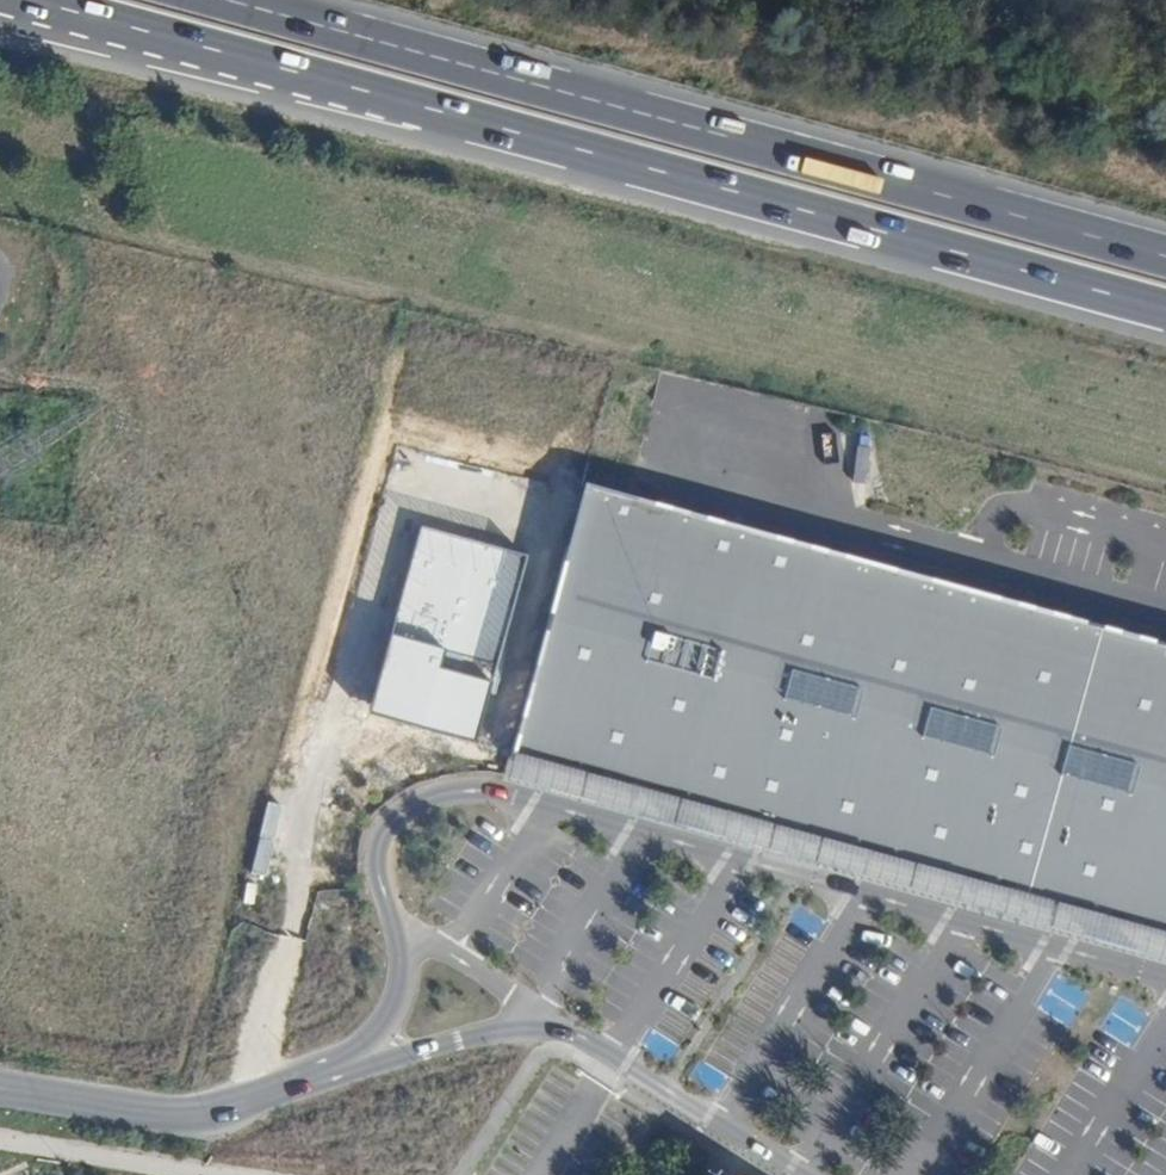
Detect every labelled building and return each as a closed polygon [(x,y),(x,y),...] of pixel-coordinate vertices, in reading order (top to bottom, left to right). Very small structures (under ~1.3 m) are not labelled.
[(512,754),(1165,936),(1165,645),(584,485),(512,754)]
